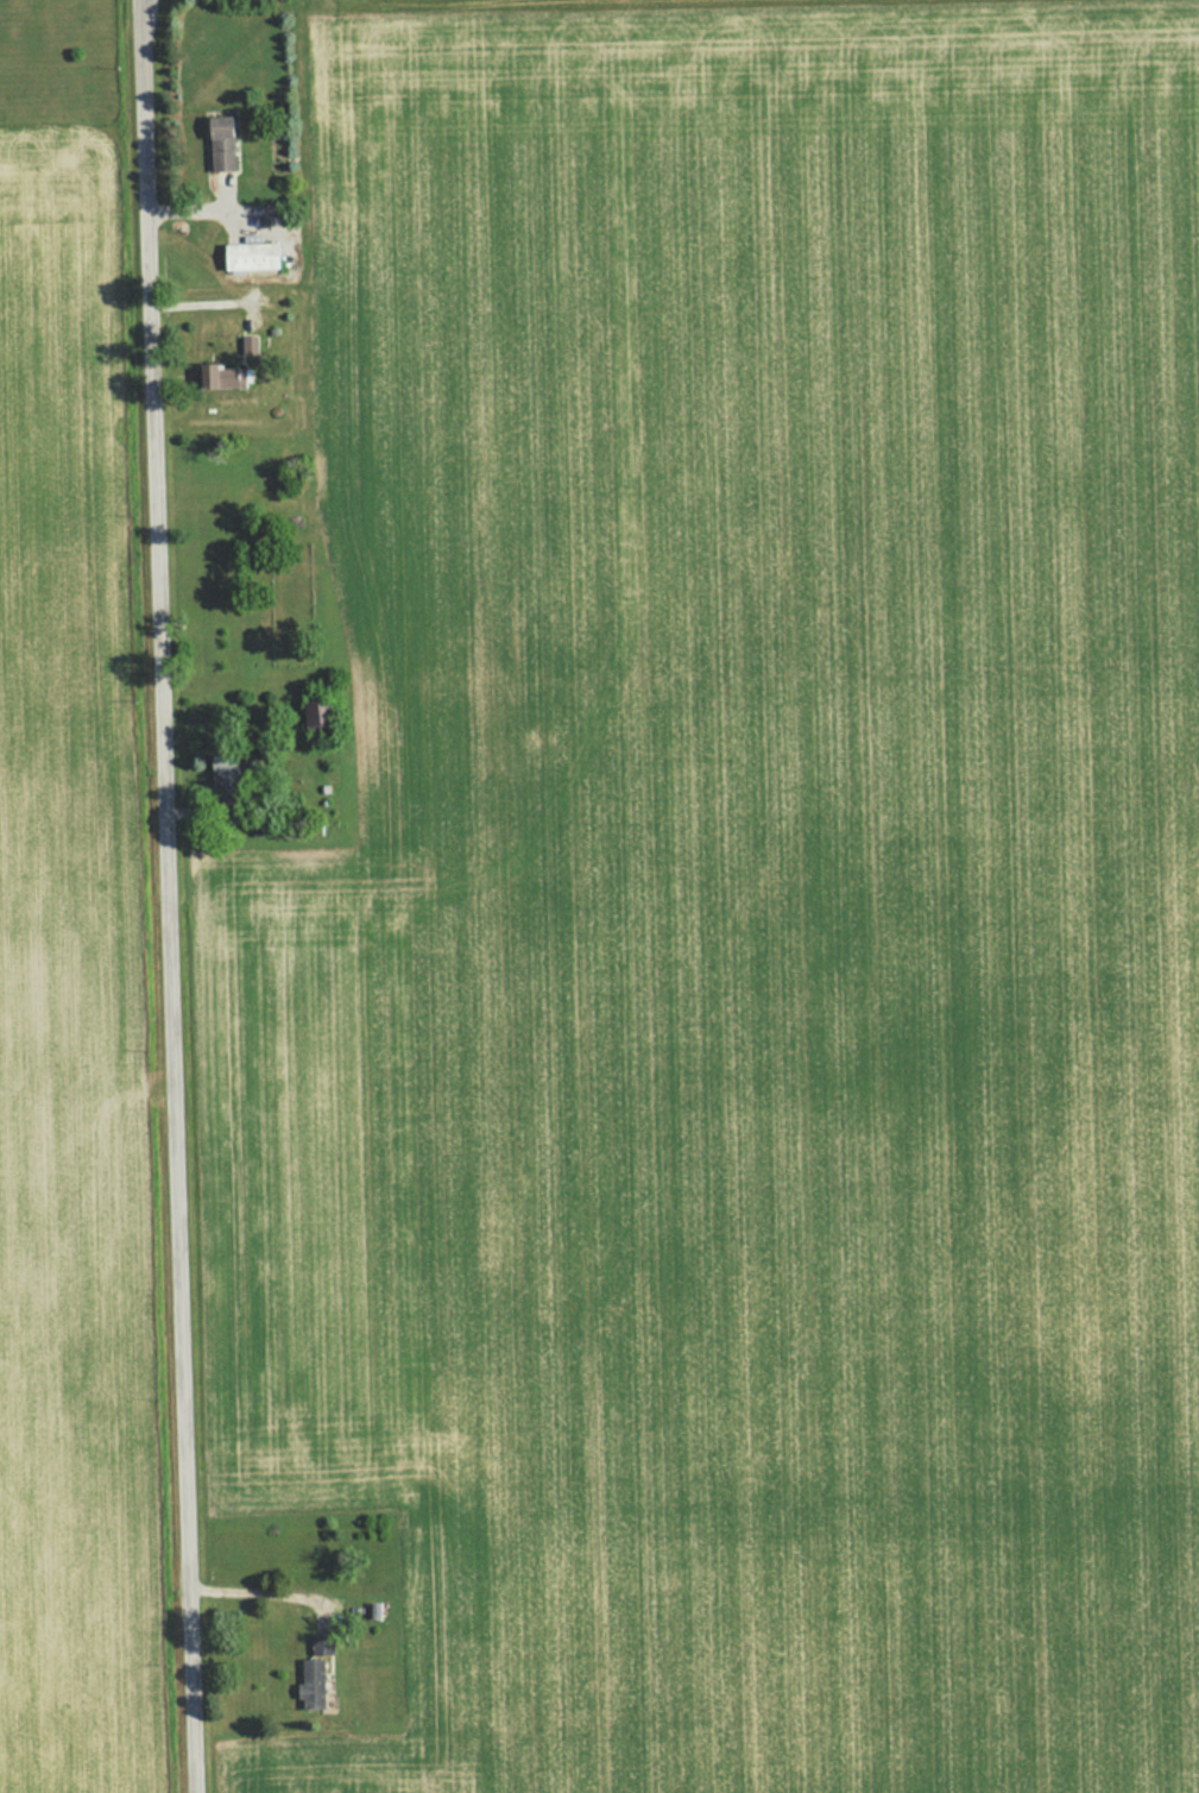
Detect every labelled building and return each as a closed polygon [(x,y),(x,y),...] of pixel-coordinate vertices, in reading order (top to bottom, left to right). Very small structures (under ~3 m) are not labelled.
[(278,269),(278,243),(226,244),(227,271),(278,269)] [(217,370),(216,364),(201,365),(204,384),(214,382),(213,379),(220,378),(218,370),(217,370)] [(306,727),(330,726),(329,701),(305,701),(306,727)]
